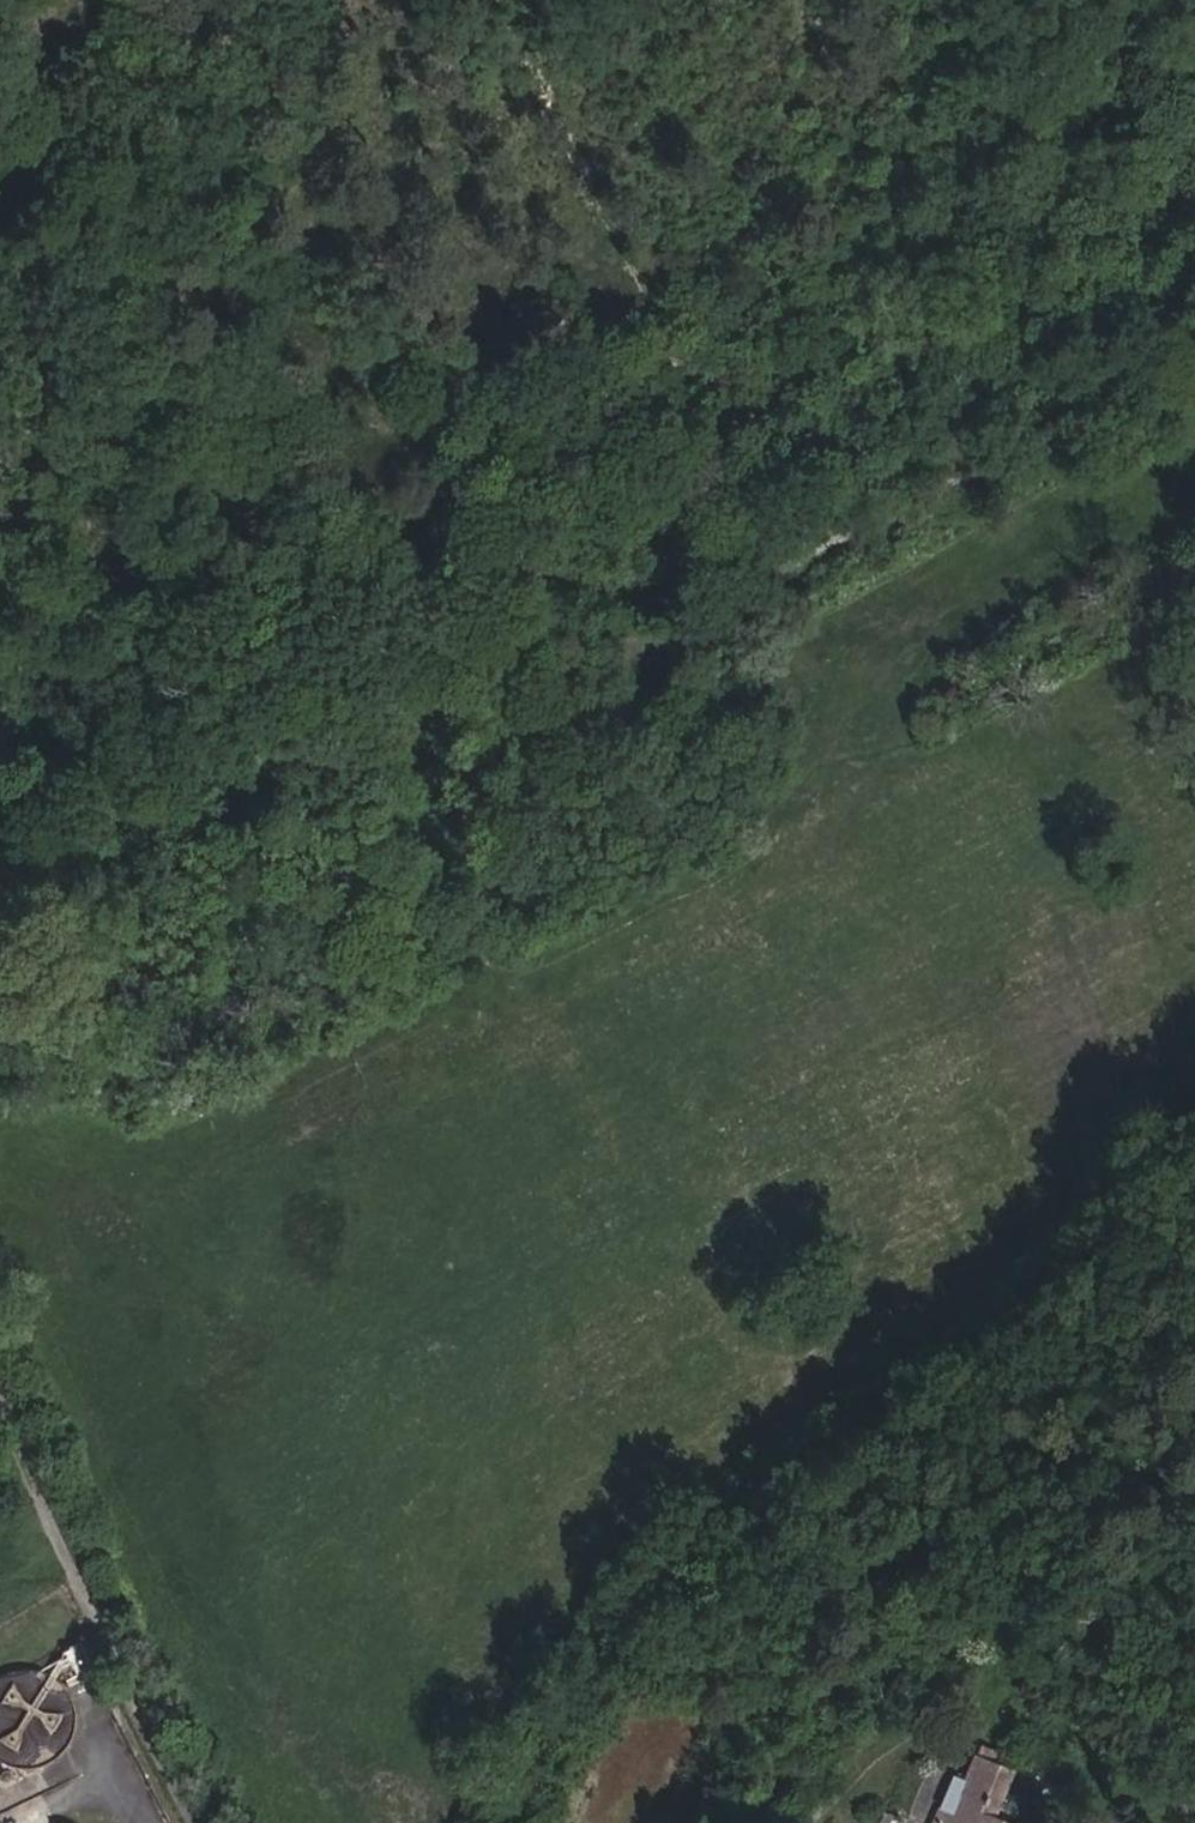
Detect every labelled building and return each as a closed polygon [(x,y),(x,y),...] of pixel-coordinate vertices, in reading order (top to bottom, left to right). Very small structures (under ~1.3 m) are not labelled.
[(74,1727),(75,1720),(74,1708),(71,1701),(66,1690),(58,1682),(52,1677),(45,1674),(34,1670),(22,1670),(15,1671),(7,1673),(0,1677),(0,1761),(10,1766),(25,1769),(37,1767),(47,1763),(54,1759),(63,1752),(67,1745),(72,1735),(74,1727)] [(1043,1814),(1001,1797),(1011,1773),(973,1757),(963,1782),(953,1777),(934,1822),(1039,1822),(1043,1814)] [(1184,1758),(1177,1770),(1192,1778),(1194,1780),(1194,1764),(1184,1758)] [(1192,1778),(1184,1792),(1194,1797),(1194,1780),(1192,1778)]
